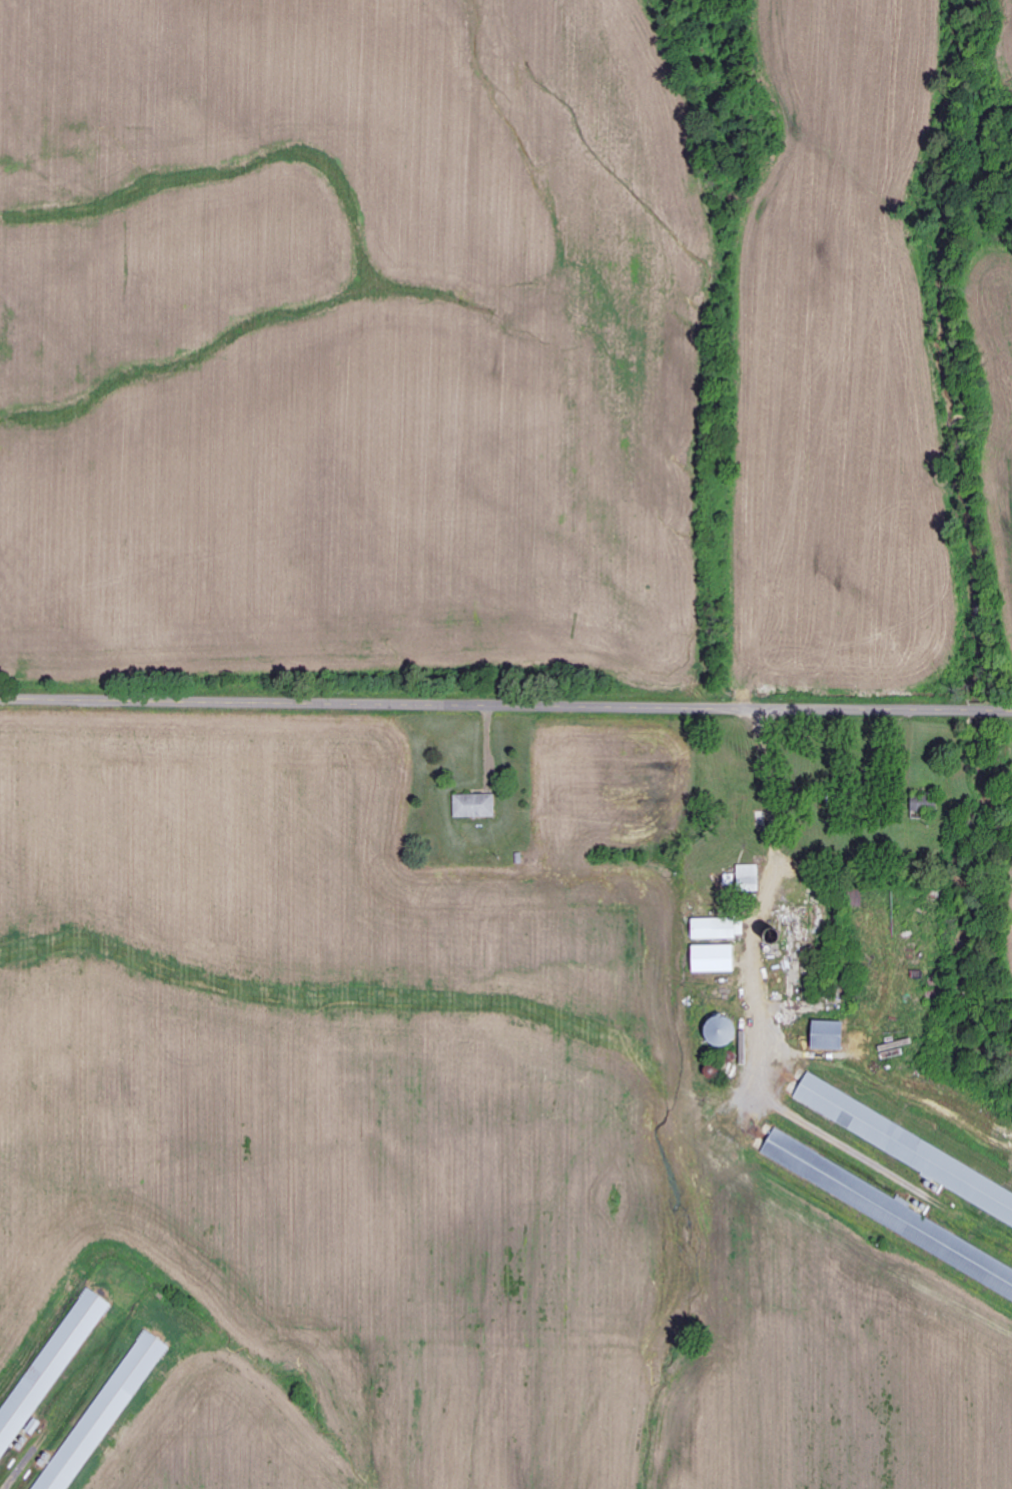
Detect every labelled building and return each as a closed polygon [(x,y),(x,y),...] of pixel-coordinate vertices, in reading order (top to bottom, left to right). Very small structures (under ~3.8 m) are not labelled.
[(497,817),(496,795),(455,796),(455,818),(497,817)] [(760,890),(760,866),(739,866),(739,891),(760,890)] [(745,939),(744,918),(693,920),(694,940),(745,939)] [(736,973),(736,945),(694,946),(695,974),(736,973)] [(710,1047),(737,1047),(735,1018),(709,1019),(710,1047)] [(814,1050),(845,1051),(845,1022),(815,1022),(814,1050)] [(1011,1221),(1011,1188),(806,1080),(792,1106),(1011,1221)] [(908,1212),(913,1204),(775,1131),(759,1161),(1011,1294),(1011,1267),(908,1212)] [(164,1343),(140,1327),(36,1488),(70,1488),(164,1343)]
